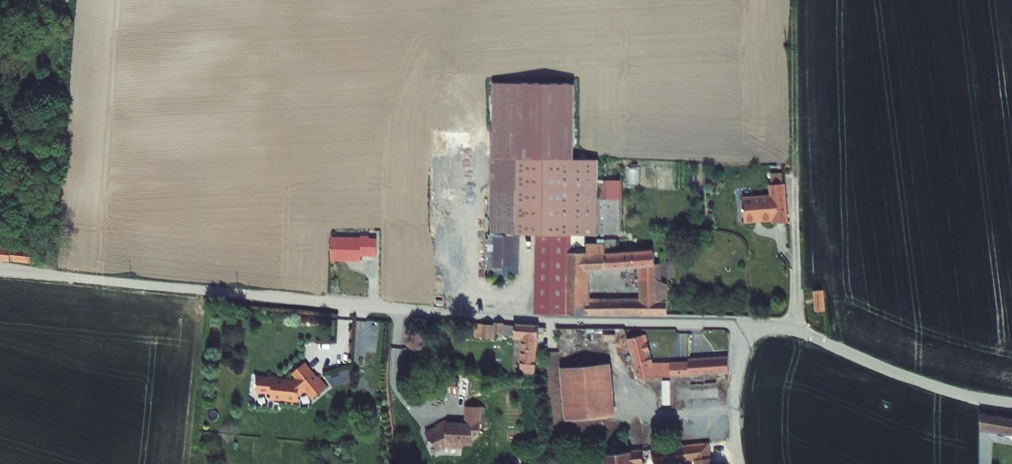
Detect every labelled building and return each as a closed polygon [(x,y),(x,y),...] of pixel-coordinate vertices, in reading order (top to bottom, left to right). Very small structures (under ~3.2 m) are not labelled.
[(598,245),(597,159),(494,159),(494,235),(515,235),(537,235),(537,314),(627,315),(627,302),(587,302),(587,271),(587,245),(598,245)] [(627,172),(600,172),(600,226),(627,226),(627,172)] [(772,196),(743,198),(745,223),(773,221),(774,224),(787,223),(784,184),(771,185),(772,196)] [(608,245),(603,245),(604,255),(656,253),(656,248),(621,248),(621,234),(608,234),(608,245)] [(362,260),(362,254),(378,254),(378,235),(363,235),(362,238),(333,238),(332,259),(362,260)] [(515,273),(515,235),(494,235),(493,235),(493,273),(515,273)] [(598,245),(587,245),(587,271),(598,271),(598,245)] [(603,245),(598,245),(598,271),(640,271),(645,279),(645,302),(637,302),(637,314),(656,314),(656,253),(604,255),(603,245)] [(36,266),(37,251),(0,248),(0,262),(36,266)] [(659,248),(656,248),(656,253),(656,314),(667,314),(667,285),(664,279),(664,257),(659,257),(659,248)] [(812,290),(814,312),(824,311),(823,290),(812,290)] [(505,323),(496,323),(495,333),(505,333),(505,323)] [(540,325),(516,324),(515,337),(524,337),(521,372),(536,374),(540,328),(540,325)] [(682,378),(682,364),(657,364),(649,335),(631,340),(637,364),(635,364),(639,378),(657,378),(682,378)] [(682,364),(682,378),(691,377),(729,375),(729,362),(682,364)] [(319,378),(307,363),(294,373),(298,378),(295,381),(293,383),(290,379),(286,379),(285,380),(279,380),(279,377),(269,376),(269,378),(259,377),(258,392),(273,393),(273,399),(300,401),(301,395),(307,390),(314,399),(329,387),(320,376),(319,378)] [(607,364),(560,369),(566,421),(612,416),(607,364)] [(481,406),(467,405),(466,422),(448,422),(448,419),(435,425),(436,427),(426,432),(428,438),(434,439),(437,448),(445,445),(460,446),(460,442),(470,442),(470,438),(475,438),(478,436),(479,433),(481,406)] [(981,456),(994,456),(995,431),(1011,434),(1011,415),(981,409),(981,456)] [(653,449),(654,462),(697,458),(698,463),(711,463),(709,444),(653,449)] [(606,454),(607,463),(643,463),(642,451),(606,454)] [(981,463),(994,463),(994,456),(981,456),(981,463)]
